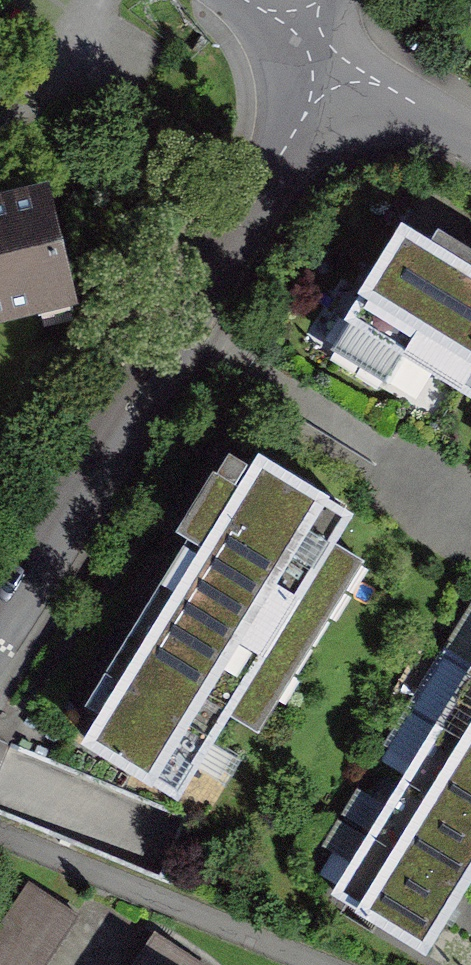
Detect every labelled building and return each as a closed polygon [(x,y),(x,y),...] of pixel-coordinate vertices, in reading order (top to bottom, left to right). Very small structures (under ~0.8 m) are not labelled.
[(61,297),(39,195),(0,204),(0,312),(61,297)] [(414,202),(347,314),(470,387),(470,236),(414,202)] [(97,738),(185,790),(359,498),(271,446),(97,738)] [(450,705),(470,718),(470,671),(450,705)] [(450,705),(413,763),(470,799),(470,718),(450,705)] [(413,763),(377,820),(470,879),(470,799),(413,763)] [(470,892),(470,879),(377,820),(341,878),(441,941),(470,892)] [(28,884),(0,926),(0,964),(47,964),(78,918),(28,884)] [(154,933),(133,964),(203,964),(154,933)]
